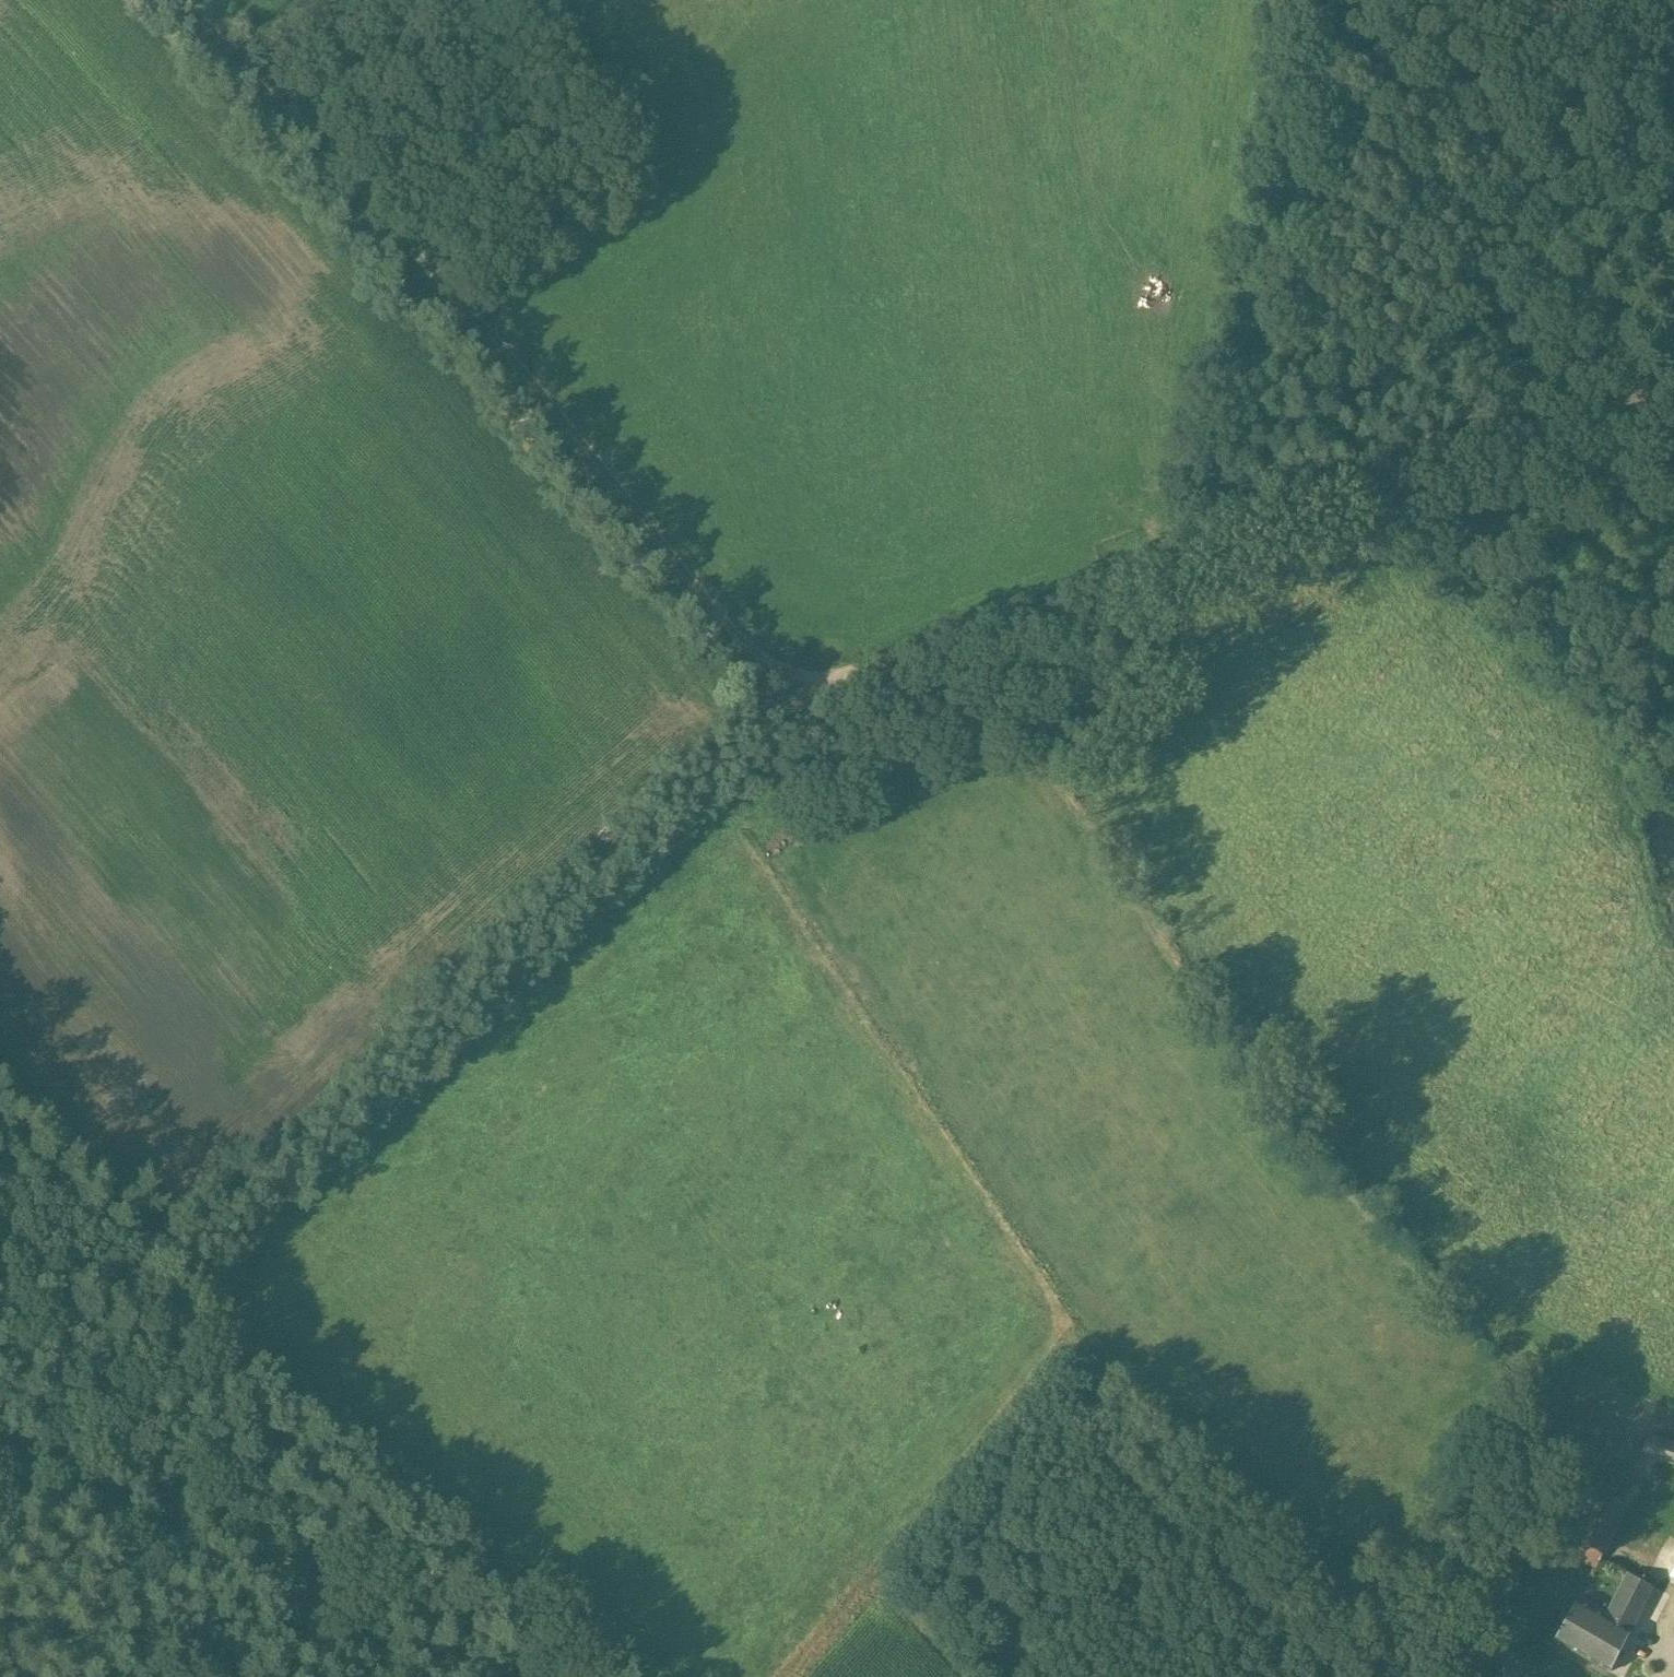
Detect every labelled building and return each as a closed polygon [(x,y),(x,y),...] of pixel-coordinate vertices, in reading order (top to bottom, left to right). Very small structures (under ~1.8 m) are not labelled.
[(1645,1455),(1673,1464),(1673,1443),(1651,1436),(1645,1455)] [(1628,1506),(1589,1487),(1565,1534),(1575,1539),(1568,1554),(1597,1568),(1628,1506)] [(1629,1575),(1609,1615),(1580,1598),(1556,1640),(1611,1672),(1620,1655),(1654,1589),(1629,1575)] [(1500,1647),(1489,1676),(1511,1676),(1519,1655),(1500,1647)]
